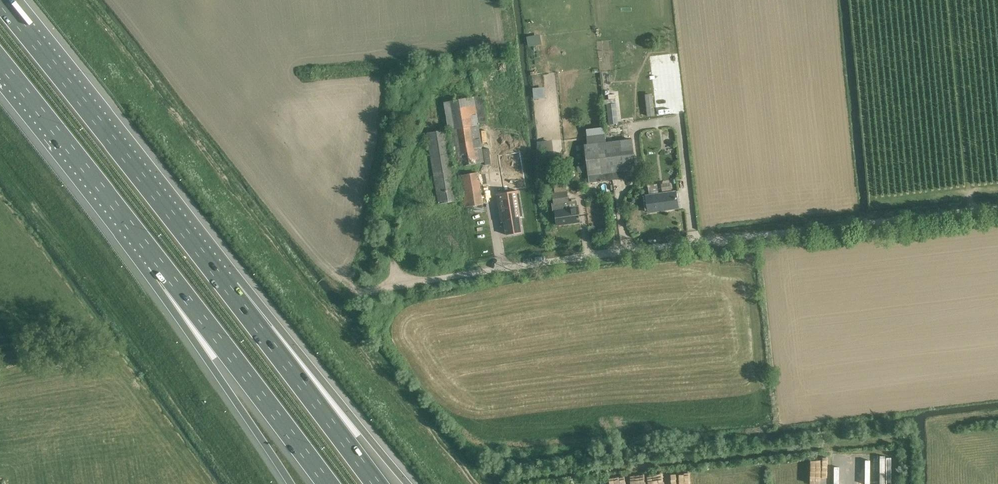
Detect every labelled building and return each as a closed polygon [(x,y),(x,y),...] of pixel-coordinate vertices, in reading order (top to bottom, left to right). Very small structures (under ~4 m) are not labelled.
[(536,35),(528,37),(530,45),(538,44),(536,35)] [(545,74),(546,97),(560,96),(558,73),(545,74)] [(445,101),(444,102),(448,130),(449,130),(455,166),(485,161),(478,125),(479,125),(487,124),(482,96),(474,98),(474,96),(452,100),(445,101)] [(616,104),(606,105),(609,125),(618,124),(616,104)] [(438,204),(458,200),(447,129),(426,132),(438,204)] [(587,144),(584,144),(588,176),(589,183),(613,180),(608,141),(605,142),(605,136),(586,138),(587,144)] [(608,141),(613,180),(625,179),(624,171),(636,169),(632,138),(608,141)] [(543,157),(549,156),(547,140),(541,141),(543,157)] [(502,148),(508,181),(535,177),(530,144),(502,148)] [(478,172),(459,175),(465,207),(483,204),(478,172)] [(675,191),(658,193),(657,184),(647,185),(649,195),(646,195),(648,212),(678,208),(675,191)] [(501,223),(504,223),(505,235),(523,232),(520,216),(522,216),(518,191),(496,194),(501,223)] [(578,207),(565,209),(564,203),(569,202),(567,191),(552,193),(553,203),(552,203),(553,211),(555,211),(557,224),(580,221),(578,207)]
